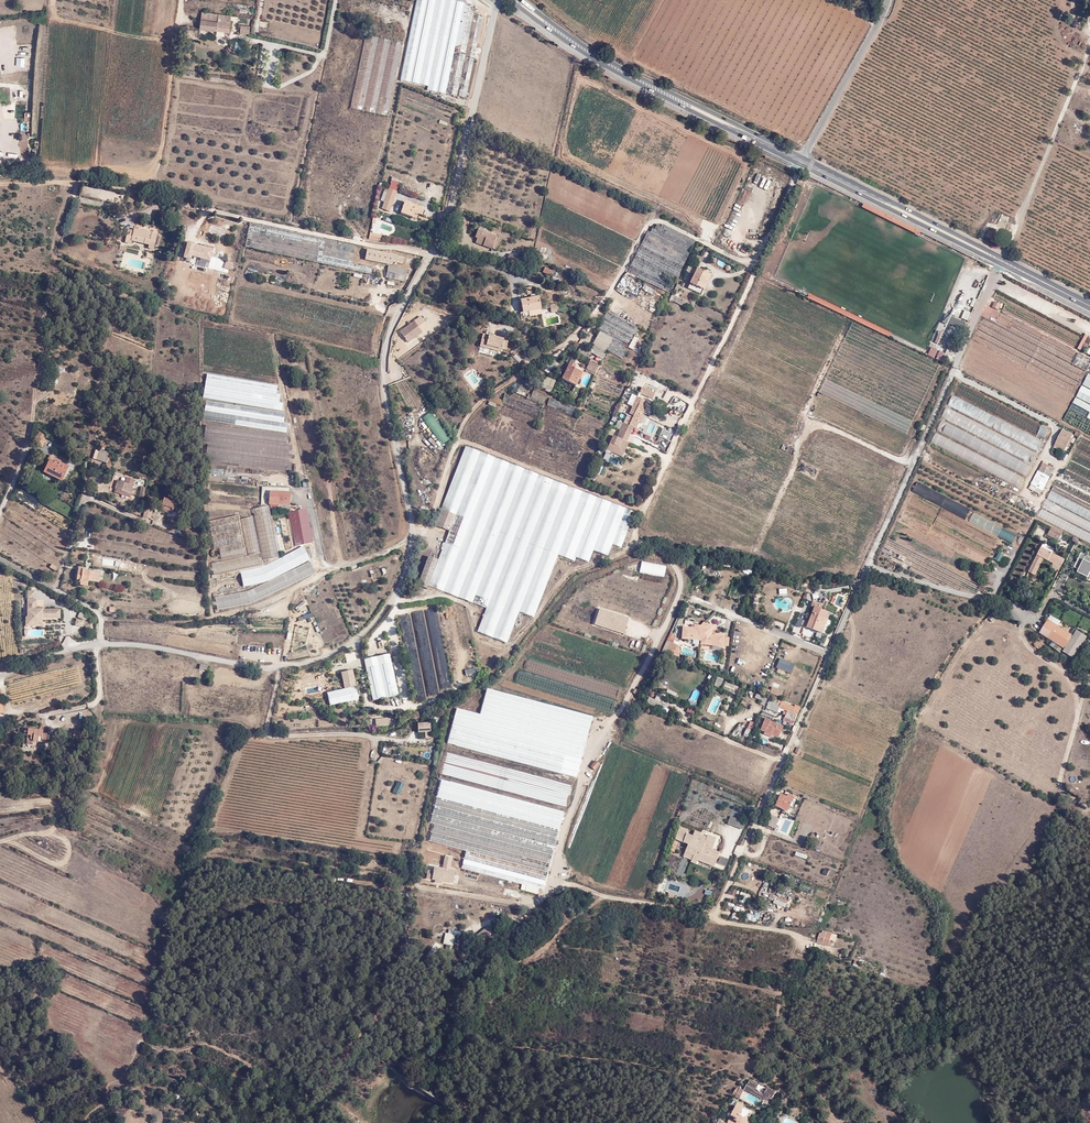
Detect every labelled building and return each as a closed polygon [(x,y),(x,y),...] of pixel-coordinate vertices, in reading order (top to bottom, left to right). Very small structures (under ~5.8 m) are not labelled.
[(454,1),(454,0),(416,0),(400,81),(427,86),(427,90),(465,98),(482,16),(473,14),(475,6),(454,1)] [(202,5),(202,11),(225,14),(226,4),(211,3),(211,7),(202,5)] [(228,31),(230,15),(225,14),(202,11),(201,19),(217,21),(216,30),(228,31)] [(201,19),(200,28),(216,30),(217,21),(201,19)] [(249,26),(241,25),(240,33),(248,34),(249,26)] [(231,43),(229,51),(240,53),(242,43),(236,41),(236,44),(231,43)] [(390,183),(389,186),(388,188),(396,191),(397,188),(398,185),(390,183)] [(396,191),(388,188),(381,208),(389,211),(390,208),(396,191)] [(404,201),(401,213),(415,218),(417,213),(422,215),(424,208),(404,201)] [(1005,217),(998,230),(1002,233),(1009,219),(1005,217)] [(289,257),(405,282),(408,270),(388,265),(391,254),(249,223),(244,247),(289,257)] [(647,231),(627,271),(670,293),(696,240),(663,224),(661,226),(657,224),(655,228),(653,226),(650,232),(647,231)] [(131,241),(149,245),(149,248),(154,249),(157,235),(133,229),(133,231),(127,230),(125,243),(131,244),(131,241)] [(475,243),(492,249),(496,239),(496,237),(490,235),(491,234),(478,229),(474,238),(476,239),(475,243)] [(1002,235),(995,232),(995,233),(988,230),(985,236),(993,240),(992,241),(998,244),(1002,235)] [(381,233),(369,232),(369,238),(380,240),(381,233)] [(496,239),(492,249),(497,251),(501,240),(496,239)] [(457,244),(450,242),(445,252),(452,253),(457,244)] [(213,248),(203,245),(203,249),(193,246),(194,245),(188,243),(184,257),(190,259),(191,256),(210,261),(213,248)] [(506,260),(518,264),(520,258),(509,254),(506,260)] [(232,263),(225,261),(223,268),(230,270),(232,263)] [(701,295),(705,286),(703,285),(708,274),(694,267),(691,273),(695,275),(688,289),(701,295)] [(680,285),(677,284),(670,300),(673,301),(680,285)] [(525,289),(527,297),(534,296),(531,287),(525,289)] [(520,301),(522,313),(529,312),(540,310),(538,297),(520,301)] [(1001,305),(994,302),(992,307),(999,310),(1001,305)] [(1002,312),(1064,340),(1063,342),(1082,351),(1087,337),(1020,308),(1019,310),(1005,304),(1002,312)] [(929,353),(950,362),(967,324),(951,317),(947,324),(957,328),(945,353),(931,348),(929,353)] [(400,332),(408,343),(422,332),(414,321),(404,327),(405,329),(400,332)] [(604,353),(606,350),(612,338),(600,331),(591,346),(604,353)] [(492,347),(501,349),(506,351),(508,341),(489,336),(485,349),(491,350),(492,347)] [(1075,394),(973,341),(962,362),(966,365),(964,368),(1062,419),(1075,394)] [(599,364),(589,360),(584,371),(594,375),(599,364)] [(552,366),(545,362),(541,368),(548,373),(552,366)] [(565,373),(561,379),(576,386),(578,381),(576,380),(582,368),(570,363),(568,366),(565,373)] [(576,380),(578,381),(579,382),(584,369),(582,368),(576,380)] [(277,387),(207,374),(203,397),(281,410),(282,403),(278,402),(279,394),(276,394),(277,387)] [(516,393),(526,398),(526,390),(521,385),(516,393)] [(639,392),(652,398),(655,393),(641,387),(639,392)] [(960,395),(970,400),(974,392),(964,387),(960,395)] [(531,395),(529,393),(526,398),(543,405),(547,395),(534,389),(531,395)] [(502,399),(493,395),(488,400),(500,404),(502,399)] [(974,403),(1045,438),(1050,429),(980,396),(978,400),(976,399),(974,403)] [(637,397),(629,414),(633,416),(632,419),(629,425),(633,427),(638,430),(640,423),(645,425),(648,418),(641,415),(645,407),(644,406),(646,401),(637,397)] [(284,414),(206,401),(203,420),(285,432),(287,423),(283,423),(284,414)] [(1015,424),(960,401),(961,410),(962,408),(976,422),(955,413),(956,419),(967,418),(968,431),(982,437),(969,438),(970,449),(981,453),(964,455),(963,448),(940,439),(932,448),(1021,484),(1023,480),(1024,481),(1031,463),(1032,463),(1041,441),(1029,436),(1030,447),(1009,439),(1015,424)] [(626,441),(633,427),(629,425),(624,423),(623,423),(616,437),(613,436),(606,449),(621,456),(628,442),(626,441)] [(289,435),(206,425),(204,443),(208,444),(206,460),(291,470),(294,455),(291,454),(291,446),(288,445),(289,435)] [(1073,434),(1063,429),(1056,443),(1066,448),(1073,434)] [(44,441),(42,439),(44,436),(37,432),(31,441),(40,448),(44,441)] [(1082,438),(1064,472),(1061,470),(1046,500),(1089,522),(1089,442),(1082,438)] [(520,612),(534,617),(557,555),(572,561),(573,557),(588,563),(593,551),(607,556),(612,545),(620,549),(634,512),(465,446),(441,509),(456,515),(450,530),(438,560),(428,586),(487,607),(477,632),(507,643),(520,612)] [(104,460),(96,458),(94,466),(101,468),(104,460)] [(50,459),(45,470),(46,472),(50,476),(62,482),(69,467),(57,461),(56,463),(50,459)] [(1047,463),(1043,461),(1031,485),(1042,491),(1053,468),(1046,464),(1047,463)] [(115,489),(131,494),(135,495),(136,490),(132,489),(134,481),(126,478),(125,483),(117,481),(115,489)] [(916,484),(912,494),(967,516),(971,506),(916,484)] [(278,505),(289,505),(290,488),(270,487),(269,504),(278,505)] [(130,498),(131,494),(115,489),(114,493),(130,498)] [(155,497),(148,496),(146,510),(153,511),(155,497)] [(172,514),(173,511),(174,509),(175,510),(176,508),(179,500),(174,498),(173,502),(172,502),(164,498),(160,510),(172,514)] [(269,506),(253,509),(263,560),(279,557),(269,506)] [(312,542),(306,509),(289,513),(295,545),(312,542)] [(456,515),(441,509),(435,525),(450,530),(456,515)] [(237,515),(209,521),(214,548),(219,547),(222,559),(245,554),(237,515)] [(279,551),(279,552),(285,551),(295,549),(288,516),(273,519),(279,551)] [(248,556),(260,553),(254,517),(241,519),(248,556)] [(1012,543),(1016,536),(983,518),(979,526),(1012,543)] [(1057,536),(1056,538),(1059,539),(1062,534),(1054,529),(1052,533),(1057,536)] [(1076,542),(1051,589),(1089,609),(1089,549),(1076,542)] [(262,567),(240,572),(244,588),(266,581),(309,559),(302,546),(262,567)] [(1064,559),(1045,549),(1042,555),(1038,553),(1028,572),(1035,575),(1044,559),(1053,564),(1051,567),(1058,571),(1064,559)] [(995,560),(1000,563),(1004,555),(999,553),(995,560)] [(427,589),(428,586),(438,560),(428,557),(418,586),(427,589)] [(250,590),(215,598),(217,609),(251,603),(315,572),(310,561),(250,590)] [(101,573),(83,570),(83,568),(78,567),(77,581),(80,581),(80,583),(88,584),(88,581),(99,583),(101,573)] [(812,586),(808,584),(806,592),(812,594),(814,585),(812,586)] [(36,600),(27,599),(27,617),(32,617),(32,622),(41,622),(41,621),(41,617),(59,618),(59,610),(43,609),(36,609),(36,607),(36,600)] [(825,618),(826,618),(829,613),(819,609),(821,604),(814,601),(812,606),(815,607),(811,619),(814,620),(813,623),(810,621),(809,622),(807,627),(819,632),(825,618)] [(1001,615),(998,611),(989,618),(992,622),(1001,615)] [(27,617),(25,617),(25,625),(42,626),(43,621),(41,621),(41,622),(32,622),(32,617),(27,617)] [(828,619),(826,618),(825,618),(819,632),(823,633),(828,619)] [(1065,649),(1073,635),(1048,619),(1039,632),(1065,649)] [(682,639),(701,640),(704,641),(704,644),(723,646),(723,637),(711,635),(712,630),(694,628),(683,628),(682,639)] [(1077,630),(1073,635),(1065,649),(1063,651),(1074,659),(1087,637),(1077,630)] [(675,644),(673,643),(672,643),(670,644),(668,645),(668,648),(668,650),(670,651),(672,652),(674,651),(678,653),(680,649),(676,648),(676,646),(675,644)] [(399,695),(390,653),(363,659),(373,701),(399,695)] [(479,674),(477,667),(464,669),(466,676),(479,674)] [(357,687),(353,669),(341,672),(344,689),(357,687)] [(357,687),(344,689),(327,693),(330,706),(359,700),(357,687)] [(782,692),(771,687),(769,692),(780,697),(782,692)] [(576,777),(592,716),(487,688),(479,714),(457,707),(447,743),(576,777)] [(660,702),(649,698),(647,703),(657,708),(660,702)] [(785,717),(792,720),(794,721),(800,707),(795,705),(794,707),(777,700),(776,703),(769,700),(766,708),(777,713),(779,708),(787,711),(785,717)] [(391,717),(375,719),(376,726),(391,724),(391,717)] [(765,728),(764,731),(763,733),(771,736),(772,734),(778,737),(783,727),(770,721),(770,720),(765,717),(762,726),(765,728)] [(430,723),(418,724),(418,732),(430,731),(430,723)] [(43,733),(43,730),(28,729),(27,742),(32,743),(33,740),(42,741),(42,739),(46,740),(47,733),(43,733)] [(575,785),(447,750),(440,774),(569,808),(575,785)] [(599,764),(595,761),(590,766),(594,770),(599,764)] [(454,866),(542,889),(563,812),(441,780),(430,822),(434,824),(427,849),(456,857),(454,866)] [(793,797),(788,795),(787,798),(780,795),(775,806),(787,811),(789,807),(792,808),(794,802),(791,801),(793,797)] [(779,818),(770,814),(766,824),(774,828),(779,818)] [(682,843),(686,834),(681,832),(678,840),(682,843)] [(696,838),(686,834),(682,843),(687,844),(685,852),(693,855),(692,859),(713,867),(718,854),(701,848),(702,846),(706,837),(697,834),(696,838)] [(683,857),(691,860),(692,859),(693,855),(685,852),(683,857)] [(409,866),(402,865),(401,872),(408,874),(409,866)] [(455,870),(434,867),(432,879),(453,882),(455,870)] [(579,907),(576,903),(567,908),(569,912),(579,907)] [(831,934),(823,931),(822,933),(821,933),(817,942),(822,944),(824,939),(829,941),(831,934)] [(740,1088),(735,1097),(739,1099),(744,1091),(740,1088)] [(754,1109),(739,1100),(727,1119),(734,1122),(746,1122),(754,1109)]
